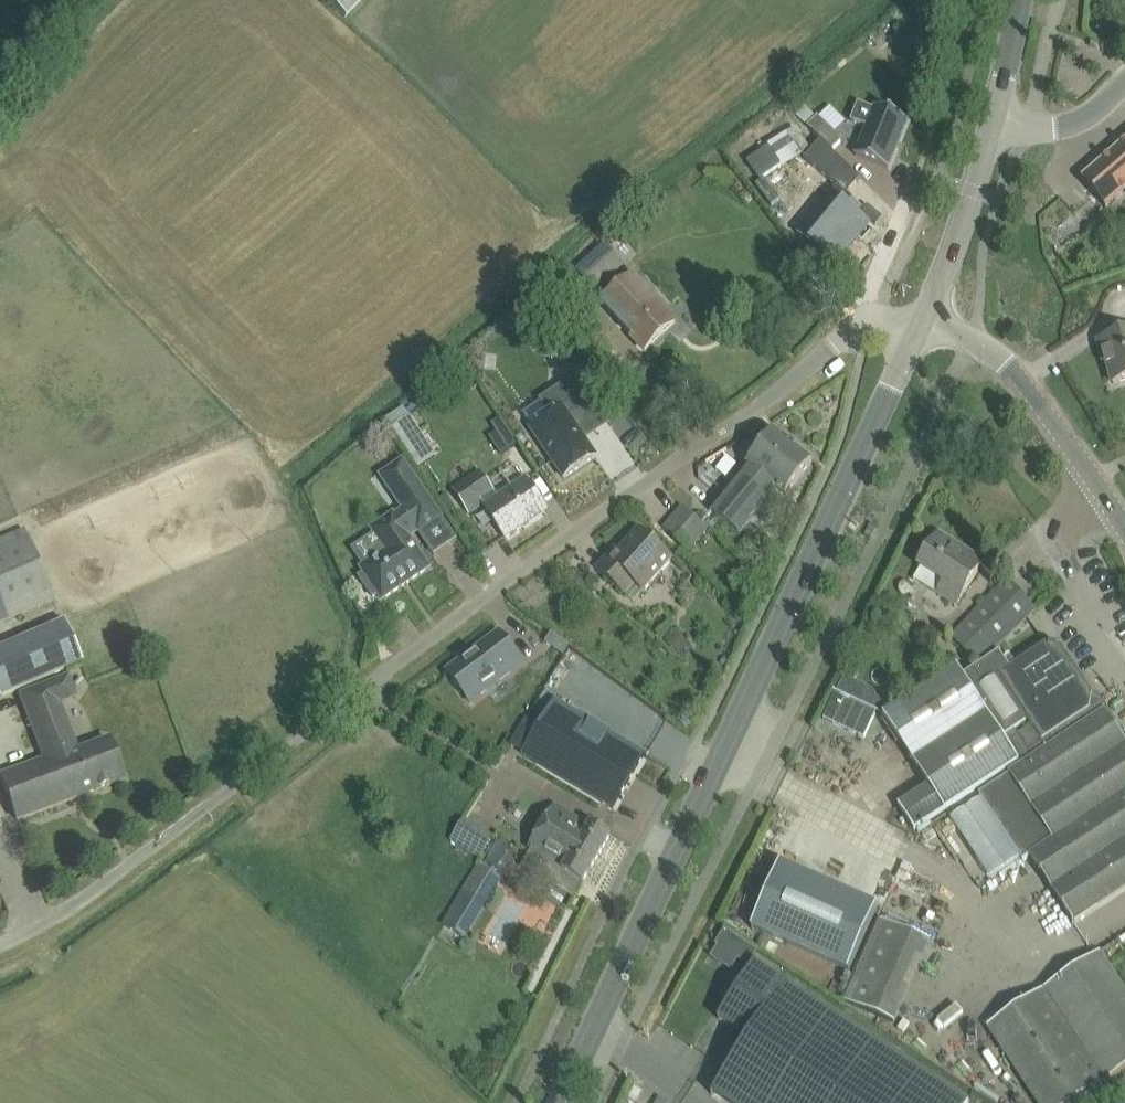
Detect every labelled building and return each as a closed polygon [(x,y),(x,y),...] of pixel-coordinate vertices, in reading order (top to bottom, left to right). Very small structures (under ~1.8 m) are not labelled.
[(346,19),(364,0),(326,0),(346,19)] [(858,103),(851,121),(867,128),(856,156),(888,169),(908,120),(875,107),(874,109),(858,103)] [(808,127),(821,140),(832,152),(843,141),(836,133),(820,118),(818,116),(816,118),(808,127)] [(860,179),(832,152),(821,140),(810,154),(804,160),(847,196),(860,179)] [(1082,181),(1106,209),(1123,195),(1124,197),(1124,144),(1082,181)] [(854,217),(858,212),(837,194),(802,233),(835,263),(866,228),(854,217)] [(1069,236),(1099,212),(1090,202),(1061,226),(1069,236)] [(613,277),(594,256),(547,299),(566,320),(613,277)] [(603,305),(645,351),(675,323),(632,277),(603,305)] [(1099,341),(1104,362),(1108,361),(1114,384),(1124,381),(1124,334),(1099,341)] [(551,416),(531,429),(564,478),(596,457),(586,441),(611,424),(579,375),(541,401),(551,416)] [(404,405),(385,416),(414,467),(433,456),(404,405)] [(502,418),(492,425),(508,450),(518,444),(502,418)] [(711,512),(740,535),(777,489),(786,496),(813,463),(775,432),(711,512)] [(379,595),(383,600),(430,568),(408,535),(417,529),(419,532),(441,518),(404,462),(381,477),(404,511),(395,517),(394,515),(372,530),(383,546),(374,553),(378,558),(362,569),(365,574),(360,578),(374,598),(379,595)] [(480,472),(453,490),(469,514),(484,504),(506,538),(521,528),(519,525),(545,508),(526,481),(500,498),(497,494),(495,495),(480,472)] [(691,552),(710,530),(682,506),(663,528),(691,552)] [(608,559),(598,571),(624,594),(634,584),(643,592),(672,561),(639,531),(612,562),(608,559)] [(0,541),(0,625),(51,606),(23,533),(0,541)] [(912,578),(957,606),(984,563),(939,535),(912,578)] [(951,637),(979,666),(1020,625),(1036,610),(1008,580),(992,595),(951,637)] [(0,699),(83,663),(64,620),(0,647),(0,699)] [(500,632),(447,673),(461,692),(474,682),(482,693),(511,672),(508,668),(520,659),(500,632)] [(552,634),(545,643),(564,656),(570,647),(552,634)] [(1019,762),(1022,766),(1032,760),(1014,733),(1086,685),(1062,648),(1046,645),(1011,669),(1000,653),(964,677),(958,668),(884,717),(930,785),(899,807),(915,831),(1019,762)] [(837,693),(877,712),(886,694),(845,676),(837,693)] [(52,681),(19,693),(44,760),(0,776),(17,820),(124,780),(109,740),(79,751),(61,704),(52,681)] [(979,795),(1023,861),(1030,857),(1075,925),(1124,892),(1124,742),(1105,711),(1094,718),(1089,711),(1093,695),(1086,685),(1014,733),(1032,760),(1022,766),(979,795)] [(877,717),(837,698),(824,724),(865,743),(877,717)] [(555,700),(521,756),(614,810),(647,754),(555,700)] [(555,806),(527,851),(583,884),(611,837),(591,825),(590,827),(555,806)] [(496,869),(508,845),(458,820),(446,843),(496,869)] [(878,906),(781,864),(752,929),(849,972),(878,906)] [(445,926),(462,936),(484,898),(467,888),(445,926)] [(752,953),(721,933),(707,956),(738,976),(752,953)] [(1101,953),(989,1027),(1040,1102),(1075,1102),(1124,1070),(1124,989),(1101,953)] [(756,963),(719,1019),(749,1039),(712,1094),(724,1102),(971,1102),(756,963)]
